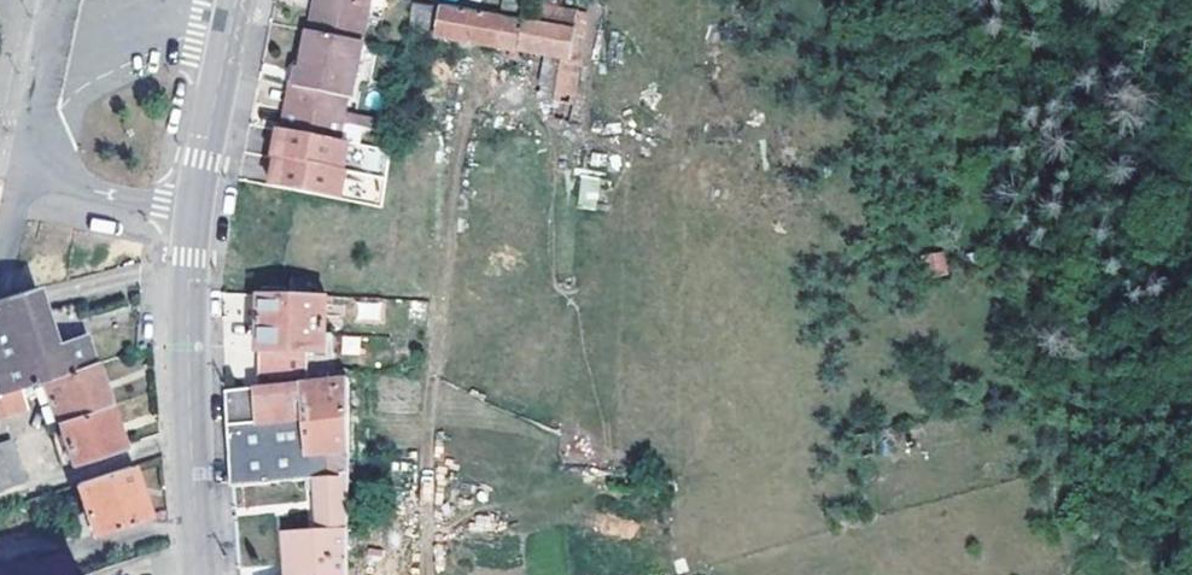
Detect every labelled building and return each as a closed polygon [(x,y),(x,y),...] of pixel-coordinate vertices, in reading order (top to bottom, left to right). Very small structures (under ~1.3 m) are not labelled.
[(309,29),(364,39),(370,0),(314,0),(309,29)] [(437,37),(441,6),(420,0),(414,0),(409,31),(437,37)] [(566,61),(566,57),(571,29),(441,6),(437,37),(560,60),(566,61)] [(364,39),(309,29),(302,67),(298,66),(290,107),(344,113),(345,109),(348,94),(354,95),(364,39)] [(570,103),(574,58),(566,57),(566,61),(560,60),(555,101),(570,103)] [(574,58),(570,103),(573,103),(579,59),(574,58)] [(342,125),(344,113),(290,107),(285,133),(339,142),(342,125)] [(344,113),(342,125),(380,131),(392,133),(395,116),(345,109),(344,113)] [(389,151),(392,133),(380,131),(377,149),(389,151)] [(285,133),(280,132),(274,160),(277,160),(272,186),(338,200),(344,171),(340,170),(346,143),(339,142),(285,133)] [(596,209),(600,177),(581,175),(578,207),(596,209)] [(943,251),(923,255),(927,277),(947,272),(943,251)] [(92,363),(71,302),(43,311),(34,287),(0,298),(0,393),(41,380),(92,363)] [(306,376),(307,351),(325,351),(326,296),(278,295),(261,294),(257,372),(306,376)] [(56,422),(107,406),(92,363),(41,380),(56,422)] [(320,478),(347,476),(348,377),(226,390),(228,431),(230,459),(231,485),(320,478)] [(30,412),(22,388),(0,395),(0,422),(30,412)] [(122,448),(107,406),(56,422),(72,465),(122,448)] [(21,482),(7,438),(0,440),(0,489),(21,482)] [(73,484),(91,534),(143,517),(127,465),(73,484)] [(320,478),(319,529),(283,531),(286,574),(346,574),(347,480),(347,476),(320,478)] [(411,531),(381,531),(382,574),(412,574),(411,531)] [(82,574),(75,555),(37,567),(36,561),(0,573),(0,574),(82,574)]
